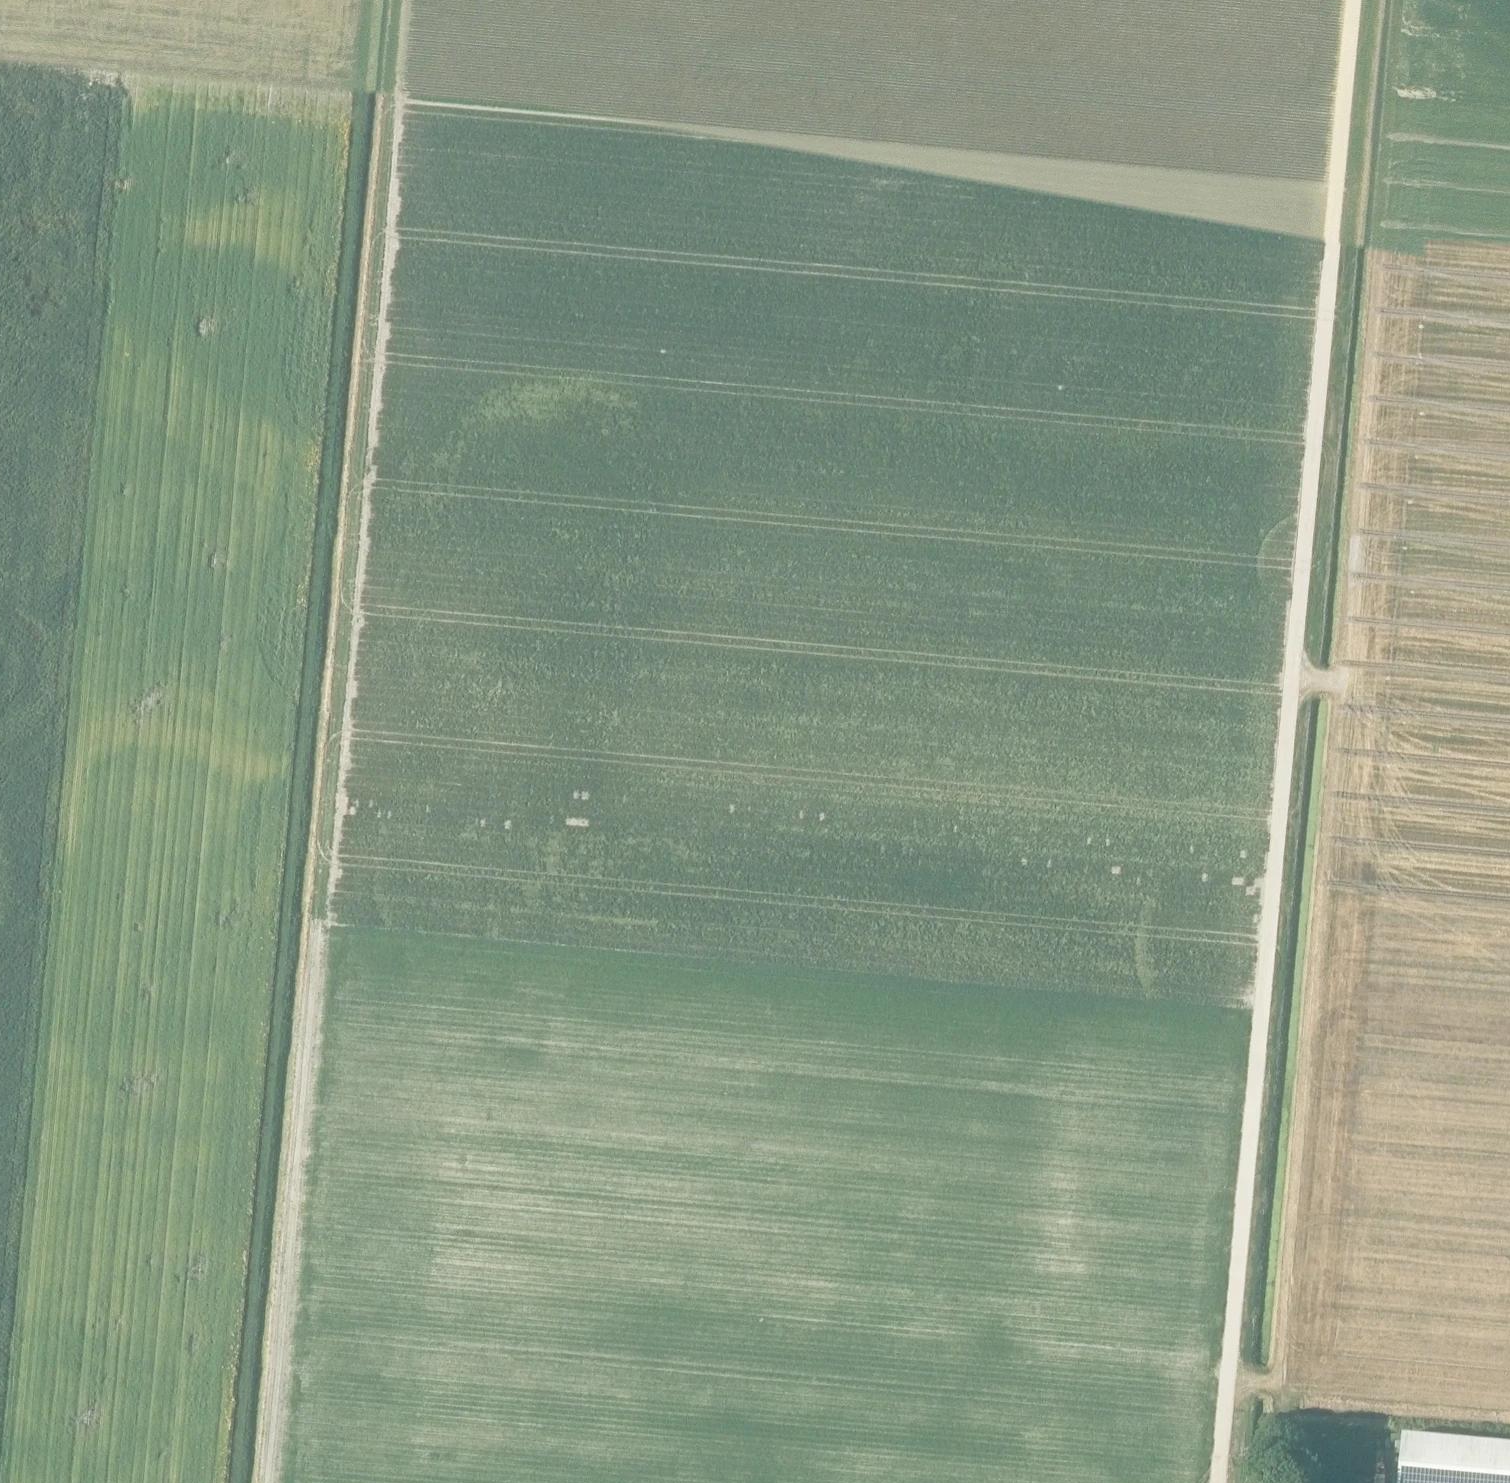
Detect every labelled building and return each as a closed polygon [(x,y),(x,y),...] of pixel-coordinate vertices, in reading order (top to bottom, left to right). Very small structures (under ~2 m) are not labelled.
[(1403,1438),(1398,1482),(1509,1482),(1509,1448),(1403,1438)]
